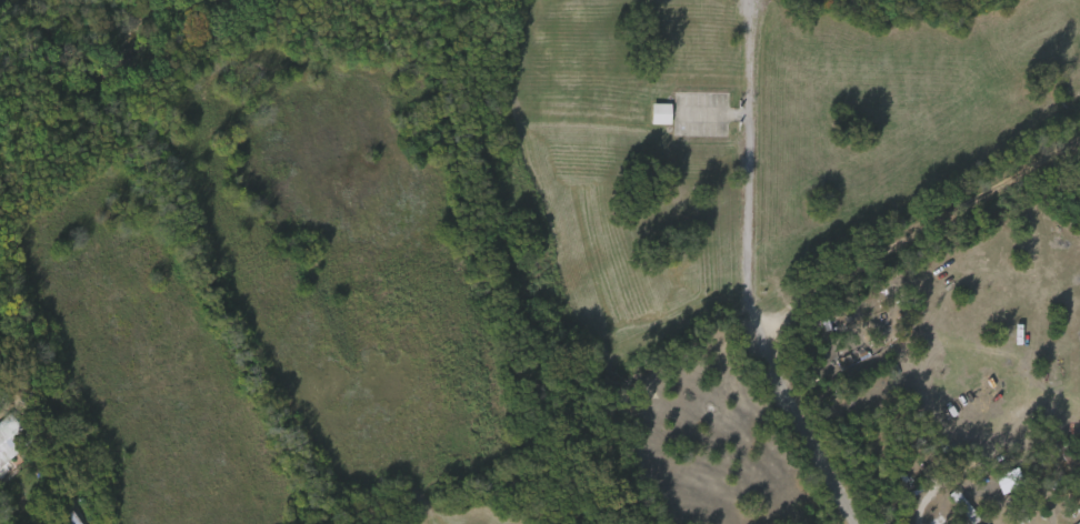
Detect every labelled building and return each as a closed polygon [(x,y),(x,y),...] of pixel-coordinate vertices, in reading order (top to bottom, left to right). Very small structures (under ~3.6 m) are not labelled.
[(669,102),(669,123),(649,123),(649,102),(669,102)] [(34,440),(0,468),(0,422),(11,413),(34,440)] [(1079,465),(1079,460),(1075,449),(1062,456),(1069,470),(1079,465)] [(972,522),(947,494),(953,488),(979,516),(972,522)] [(64,508),(75,523),(54,523),(50,518),(64,508)]
